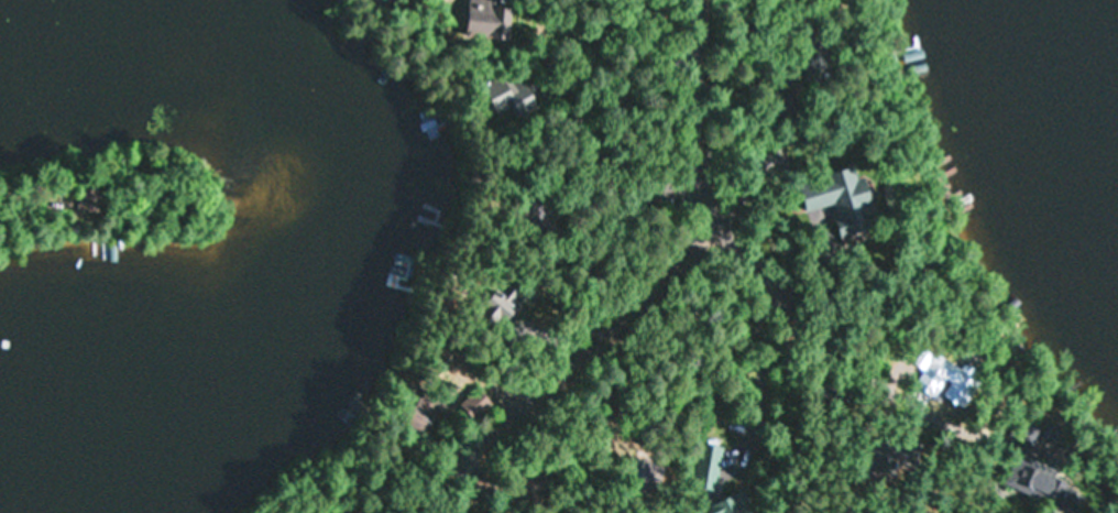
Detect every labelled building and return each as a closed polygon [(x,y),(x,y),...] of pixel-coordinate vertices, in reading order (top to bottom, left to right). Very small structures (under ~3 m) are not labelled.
[(511,7),(493,7),(493,0),(469,0),(467,38),(510,40),(511,7)] [(516,103),(509,89),(490,98),(497,113),(516,103)] [(860,165),(803,181),(811,208),(835,202),(846,242),(879,232),(860,165)] [(475,421),(493,405),(479,389),(461,405),(475,421)] [(439,444),(442,433),(434,430),(442,408),(418,398),(406,431),(439,444)] [(718,491),(725,447),(701,444),(695,487),(718,491)] [(1006,488),(1066,512),(1072,512),(1080,492),(1067,487),(1071,476),(1021,454),(1006,488)] [(745,491),(710,508),(713,512),(756,512),(745,491)]
